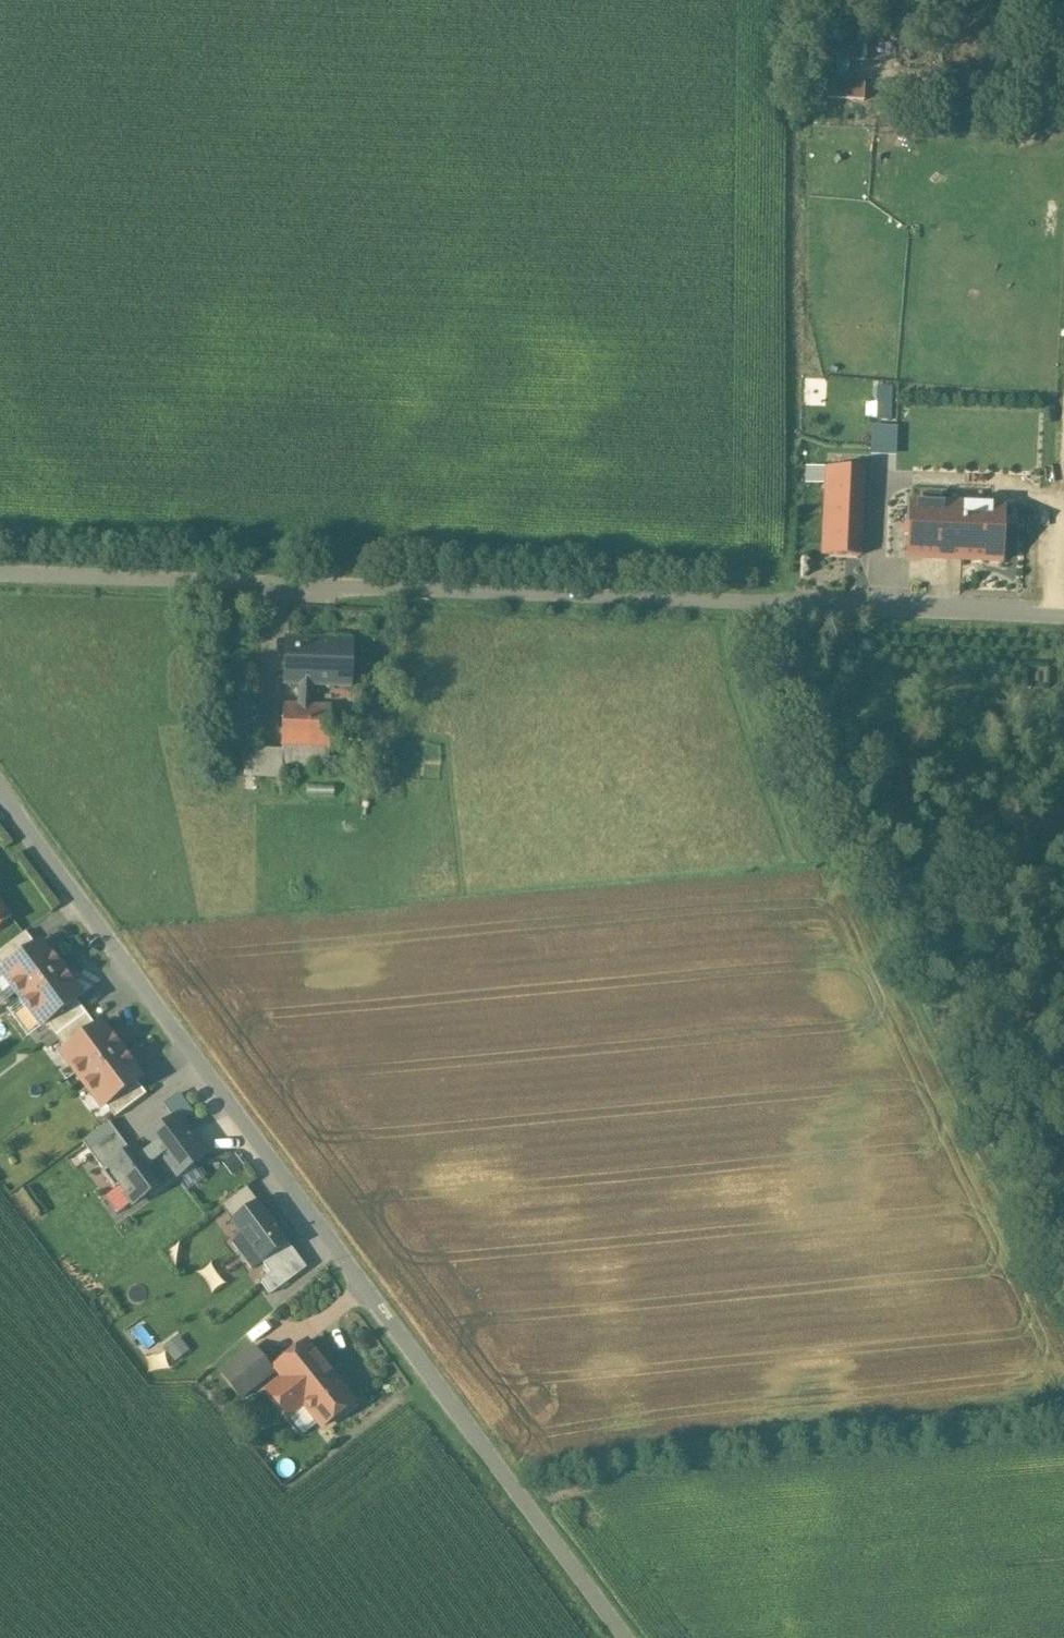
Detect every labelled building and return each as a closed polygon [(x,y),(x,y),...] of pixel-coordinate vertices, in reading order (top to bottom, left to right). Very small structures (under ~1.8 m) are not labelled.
[(866,39),(824,37),(823,59),(864,61),(866,39)] [(864,83),(819,80),(818,99),(863,101),(864,83)] [(863,469),(826,467),(822,554),(860,556),(863,469)] [(1003,505),(911,501),(908,558),(1000,562),(1003,505)] [(352,641),(286,638),(285,684),(299,685),(313,686),(350,687),(352,641)] [(313,686),(299,685),(298,706),(284,705),(282,745),(328,747),(330,707),(312,706),(313,686)] [(328,747),(282,745),(282,749),(281,766),(282,766),(345,768),(346,759),(328,758),(328,747)] [(282,749),(255,748),(254,777),(282,777),(282,766),(281,766),(282,749)] [(10,917),(0,904),(0,925),(10,917)] [(0,950),(0,963),(4,969),(36,946),(25,932),(0,950)] [(36,946),(4,969),(13,980),(12,987),(20,999),(63,967),(58,960),(56,962),(43,945),(38,948),(36,946)] [(63,967),(20,999),(28,1010),(35,1011),(44,1022),(75,999),(73,996),(78,992),(66,975),(68,974),(63,967)] [(75,999),(44,1022),(54,1036),(86,1013),(75,999)] [(86,1013),(54,1036),(65,1050),(96,1027),(86,1013)] [(96,1027),(65,1050),(73,1062),(72,1069),(80,1080),(123,1048),(118,1041),(116,1043),(103,1026),(98,1030),(96,1027)] [(123,1048),(80,1080),(89,1092),(96,1092),(104,1104),(136,1080),(134,1078),(139,1074),(126,1057),(128,1055),(123,1048)] [(146,1094),(136,1080),(104,1104),(115,1118),(146,1094)] [(177,1112),(147,1134),(176,1173),(205,1151),(177,1112)] [(135,1203),(176,1173),(147,1134),(107,1164),(135,1203)] [(246,1187),(221,1206),(231,1220),(256,1201),(246,1187)] [(288,1243),(257,1201),(256,1201),(231,1220),(231,1221),(262,1263),(288,1243)] [(354,1400),(307,1341),(276,1366),(285,1378),(269,1391),(288,1414),(304,1401),(323,1425),(354,1400)] [(255,1346),(221,1374),(239,1396),(273,1369),(255,1346)]
